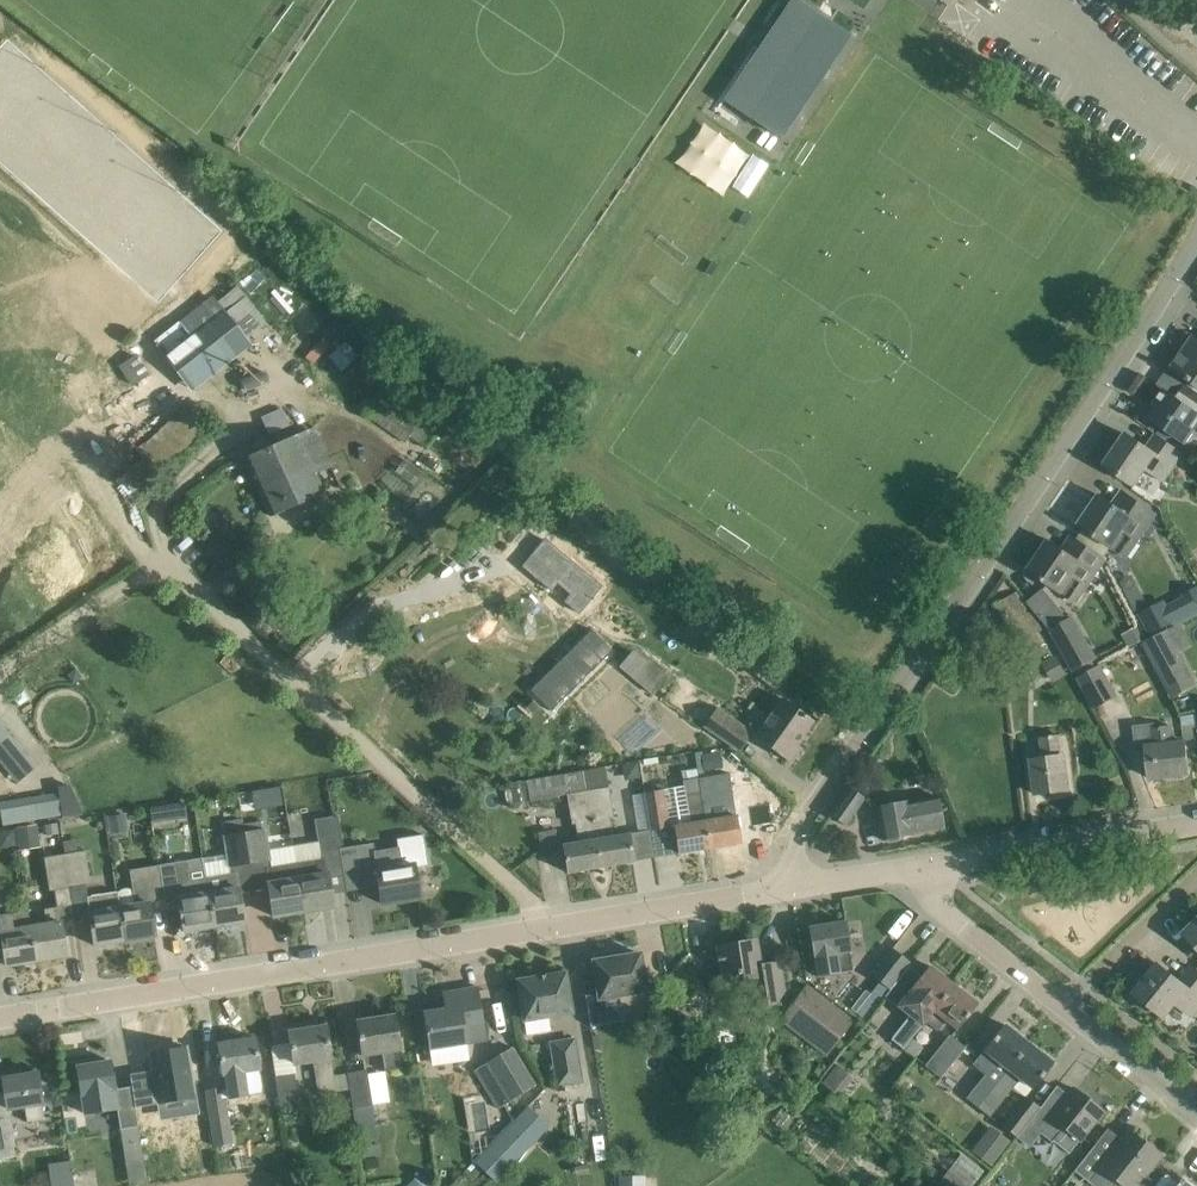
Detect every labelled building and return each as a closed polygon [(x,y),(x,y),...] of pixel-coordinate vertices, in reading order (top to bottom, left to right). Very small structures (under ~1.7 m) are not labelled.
[(847,37),(793,1),(766,42),(779,51),(739,110),(779,137),(847,37)] [(690,178),(714,195),(738,162),(714,145),(690,178)] [(157,340),(191,385),(267,324),(238,285),(218,302),(213,297),(157,340)] [(1194,336),(1172,368),(1196,385),(1196,338),(1194,336)] [(138,354),(121,365),(133,385),(151,374),(138,354)] [(1187,384),(1177,398),(1164,389),(1153,406),(1158,409),(1151,419),(1185,442),(1193,430),(1196,433),(1196,391),(1187,384)] [(437,434),(380,393),(366,413),(406,442),(410,435),(427,448),(437,434)] [(272,516),(293,506),(324,493),(315,473),(331,465),(314,426),(245,456),(272,516)] [(1183,452),(1176,447),(1156,433),(1147,447),(1127,433),(1105,465),(1134,485),(1146,468),(1164,480),(1183,452)] [(1114,504),(1100,495),(1079,525),(1128,558),(1139,541),(1138,540),(1156,513),(1123,490),(1114,504)] [(1063,549),(1050,540),(1029,571),(1077,603),(1088,585),(1106,558),(1072,535),(1063,549)] [(579,613),(602,586),(545,539),(523,566),(552,590),(558,582),(571,593),(564,601),(579,613)] [(1186,594),(1187,595),(1168,605),(1165,599),(1138,613),(1152,639),(1168,631),(1196,615),(1196,588),(1186,594)] [(1028,609),(1027,608),(1017,592),(996,604),(1031,663),(1049,652),(1038,633),(1045,629),(1032,607),(1028,609)] [(1075,617),(1050,630),(1073,672),(1098,658),(1075,617)] [(1152,639),(1143,644),(1163,681),(1187,667),(1168,631),(1152,639)] [(639,647),(624,666),(661,694),(675,675),(639,647)] [(1056,655),(1043,662),(1053,681),(1067,674),(1056,655)] [(1102,665),(1078,678),(1095,710),(1119,696),(1102,665)] [(75,669),(68,674),(74,683),(81,677),(82,677),(76,668),(75,669)] [(529,717),(539,706),(526,694),(516,705),(529,717)] [(813,720),(794,706),(783,698),(756,737),(790,761),(800,747),(796,744),(813,720)] [(717,708),(705,725),(741,750),(753,733),(717,708)] [(0,723),(0,751),(14,769),(29,757),(0,723)] [(1170,726),(1152,728),(1152,724),(1135,726),(1138,748),(1146,747),(1150,778),(1189,773),(1186,740),(1172,742),(1170,726)] [(1070,790),(1067,766),(1065,754),(1062,754),(1059,735),(1042,737),(1044,756),(1032,758),(1037,794),(1070,790)] [(723,767),(720,751),(702,754),(705,770),(723,767)] [(634,861),(630,837),(629,833),(613,836),(610,817),(614,816),(606,766),(585,769),(601,867),(634,861)] [(663,789),(645,792),(656,857),(710,848),(698,778),(696,768),(682,770),(684,784),(663,788),(663,789)] [(568,872),(601,867),(585,769),(551,775),(527,779),(531,800),(568,794),(573,823),(576,823),(579,842),(563,844),(568,872)] [(741,843),(730,772),(698,778),(710,848),(741,843)] [(866,798),(850,786),(830,814),(846,825),(866,798)] [(81,791),(39,793),(40,817),(83,815),(81,791)] [(914,833),(914,832),(944,827),(938,796),(908,802),(907,801),(877,807),(884,839),(914,833)] [(165,805),(150,807),(153,823),(167,821),(165,805)] [(328,873),(325,851),(340,849),(334,816),(315,820),(318,841),(293,845),(304,911),(334,906),(329,872),(328,873)] [(245,832),(250,863),(272,860),(266,829),(261,830),(260,824),(244,826),(245,832)] [(37,825),(17,828),(20,850),(40,847),(37,825)] [(44,842),(61,841),(60,826),(44,826),(44,842)] [(560,827),(541,830),(543,848),(562,845),(560,827)] [(245,832),(224,836),(230,867),(250,863),(245,832)] [(402,866),(377,870),(382,903),(421,897),(416,867),(429,865),(424,834),(397,838),(402,866)] [(86,850),(65,853),(65,854),(71,887),(92,883),(86,850)] [(49,890),(71,887),(65,854),(44,857),(49,890)] [(186,861),(159,866),(165,899),(179,897),(185,931),(215,926),(207,881),(190,884),(186,861)] [(150,902),(165,899),(159,866),(130,871),(133,889),(124,889),(121,890),(119,892),(118,891),(120,907),(125,940),(156,936),(150,902)] [(297,866),(267,871),(269,882),(274,916),(304,911),(297,866)] [(239,887),(237,876),(207,881),(215,926),(245,921),(239,887)] [(95,945),(125,940),(120,907),(118,891),(101,894),(88,896),(90,912),(95,945)] [(67,955),(63,931),(61,921),(58,906),(45,908),(47,921),(31,924),(37,960),(67,955)] [(1,932),(7,965),(37,960),(31,924),(30,924),(29,911),(0,916),(0,932),(1,932)] [(846,920),(809,926),(817,975),(838,971),(838,970),(853,968),(850,950),(851,950),(846,920)] [(1185,933),(1196,945),(1196,922),(1185,933)] [(786,991),(785,985),(781,962),(761,965),(757,940),(717,946),(723,980),(741,977),(746,1004),(780,999),(786,991)] [(910,962),(892,948),(871,974),(882,983),(889,988),(884,996),(885,997),(910,963),(910,962)] [(641,953),(593,960),(596,977),(585,979),(592,1023),(603,1021),(600,998),(647,990),(641,953)] [(1193,966),(1181,981),(1159,964),(1148,977),(1143,974),(1127,994),(1146,1009),(1150,1004),(1165,1017),(1177,1002),(1193,1015),(1196,1010),(1196,970),(1193,966)] [(925,1021),(954,984),(930,965),(917,981),(905,971),(885,997),(908,1015),(890,1038),(905,1050),(913,1038),(925,1021)] [(525,1019),(572,1012),(565,972),(547,975),(547,974),(537,976),(537,977),(518,980),(525,1019)] [(889,988),(882,983),(872,996),(880,1001),(884,996),(889,988)] [(958,1029),(964,1022),(978,1003),(954,984),(925,1021),(937,1030),(945,1019),(958,1029)] [(827,1054),(853,1020),(807,985),(781,1019),(827,1054)] [(486,1031),(482,1010),(478,986),(443,992),(446,1008),(424,1012),(429,1048),(468,1042),(467,1034),(486,1031)] [(750,1013),(740,1015),(742,1034),(752,1032),(750,1013)] [(401,1049),(399,1038),(395,1014),(357,1020),(363,1055),(382,1052),(385,1071),(402,1068),(399,1049),(401,1049)] [(979,1107),(1029,1043),(1005,1024),(973,1064),(986,1074),(967,1097),(979,1107)] [(334,1076),(330,1049),(326,1026),(289,1032),(294,1063),(313,1060),(319,1094),(349,1089),(347,1074),(334,1076)] [(926,1065),(941,1077),(965,1046),(950,1036),(926,1065)] [(261,1069),(259,1061),(255,1037),(218,1043),(223,1075),(238,1072),(241,1092),(259,1089),(256,1069),(261,1069)] [(558,1085),(582,1081),(575,1038),(551,1042),(558,1085)] [(923,1046),(913,1038),(905,1050),(915,1058),(923,1046)] [(1033,1088),(1039,1081),(1053,1062),(1029,1043),(979,1107),(1002,1124),(1012,1111),(1002,1102),(1020,1078),(1033,1088)] [(151,1073),(131,1077),(133,1093),(139,1126),(141,1139),(161,1136),(156,1102),(160,1101),(160,1102),(194,1097),(186,1049),(182,1050),(181,1045),(166,1048),(166,1053),(152,1055),(155,1075),(151,1075),(151,1073)] [(498,1108),(535,1085),(512,1047),(475,1071),(498,1108)] [(91,1058),(72,1061),(75,1083),(80,1082),(85,1115),(118,1109),(121,1129),(139,1126),(133,1093),(117,1096),(111,1060),(92,1063),(91,1058)] [(367,1070),(347,1074),(349,1089),(351,1089),(358,1143),(377,1140),(367,1070)] [(43,1103),(42,1096),(38,1072),(3,1078),(8,1108),(25,1106),(27,1122),(44,1119),(42,1103),(43,1103)] [(281,1108),(299,1105),(295,1073),(276,1076),(281,1108)] [(1079,1140),(1088,1129),(1103,1110),(1074,1087),(1056,1110),(1045,1101),(1041,1107),(1017,1137),(1030,1147),(1038,1137),(1050,1145),(1053,1141),(1063,1128),(1079,1140)] [(214,1133),(231,1130),(224,1088),(206,1090),(211,1123),(212,1123),(214,1133)] [(1017,1137),(1041,1107),(1026,1096),(1003,1126),(1017,1137)] [(528,1106),(476,1161),(498,1181),(550,1126),(528,1106)] [(16,1155),(11,1117),(0,1119),(0,1158),(16,1155)] [(1011,1141),(990,1125),(971,1151),(992,1166),(1011,1141)] [(1094,1145),(1074,1171),(1093,1185),(1147,1185),(1152,1180),(1145,1174),(1160,1155),(1128,1130),(1108,1156),(1094,1145)] [(950,1168),(940,1181),(946,1185),(972,1185),(950,1168)] [(408,1185),(434,1185),(435,1185),(424,1172),(408,1185)] [(1154,1185),(1191,1185),(1186,1182),(1182,1185),(1165,1172),(1154,1185)] [(647,1174),(619,1174),(619,1185),(647,1185),(647,1174)]
